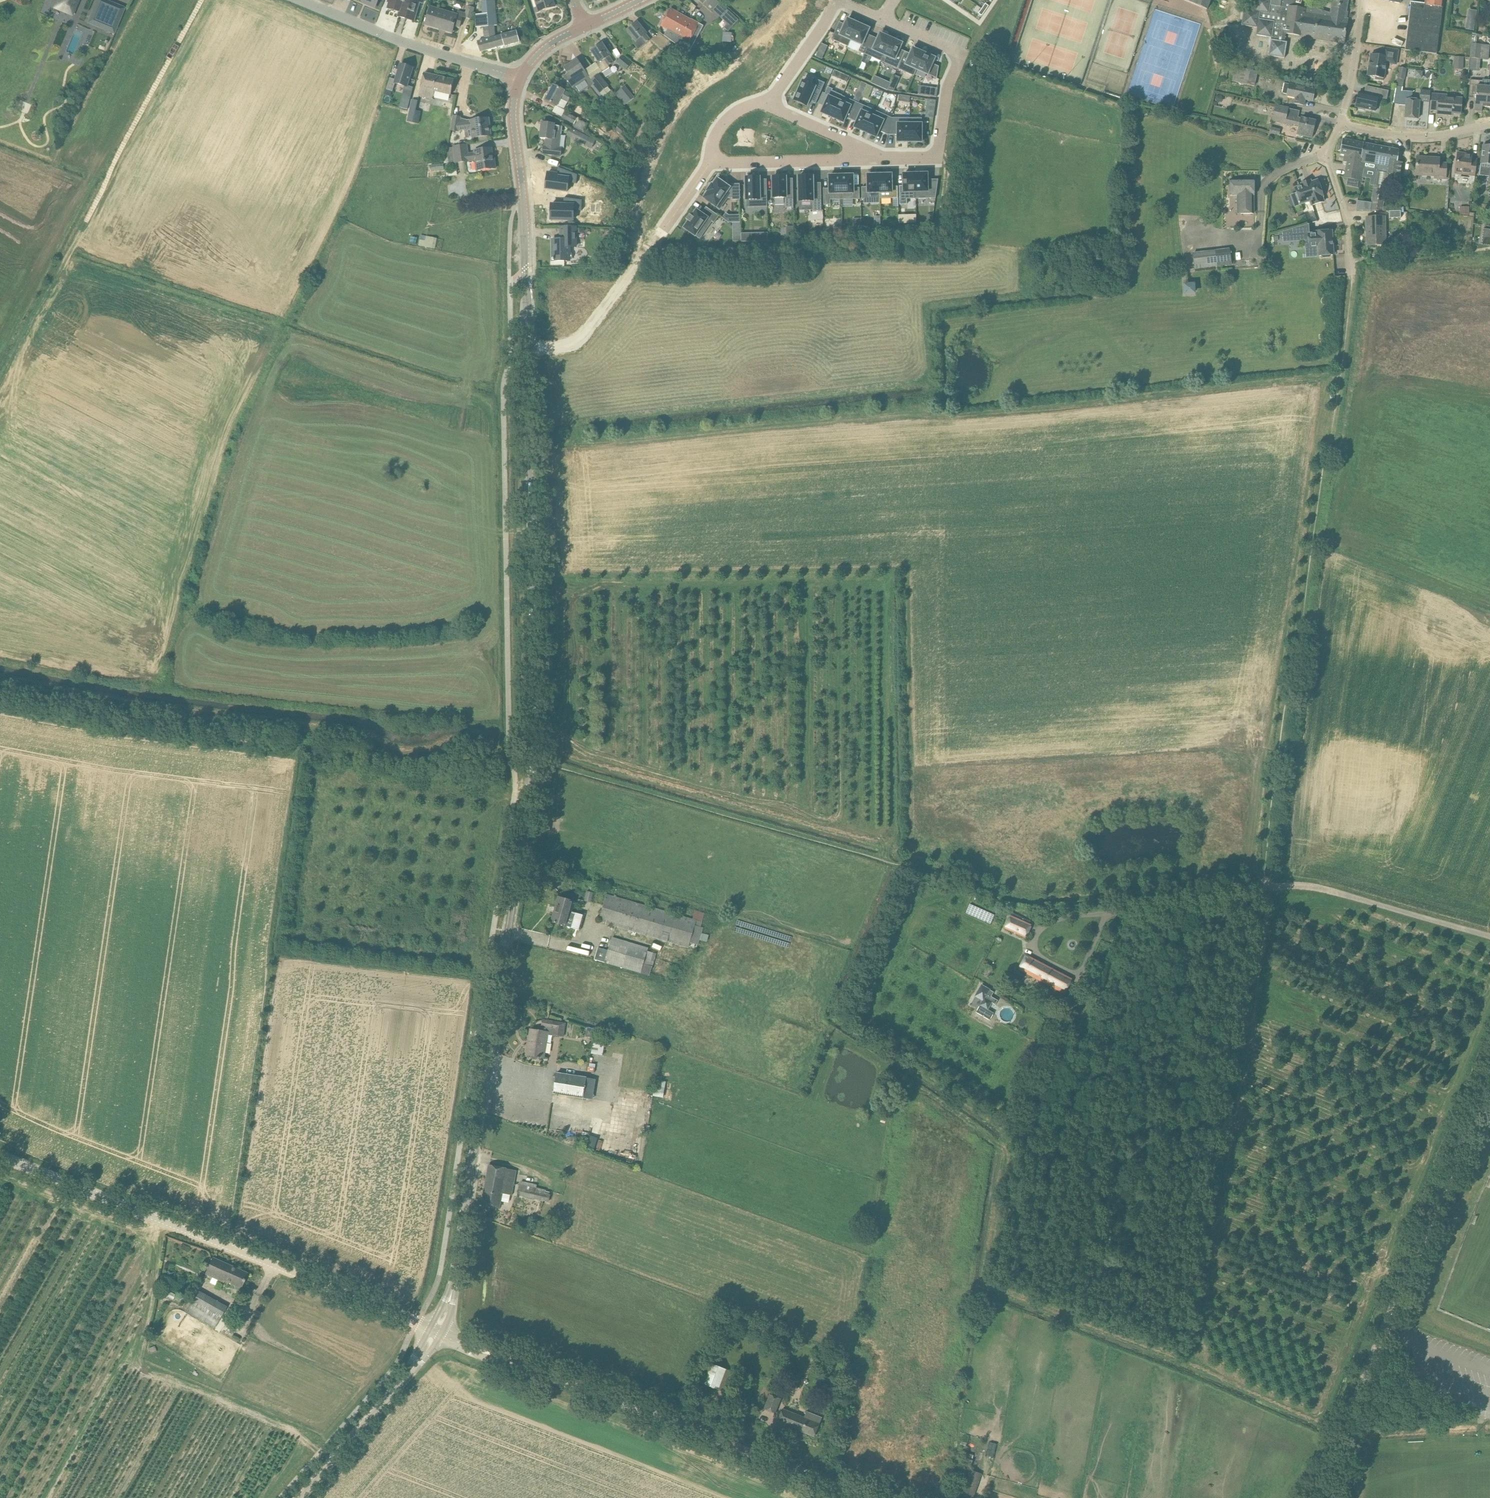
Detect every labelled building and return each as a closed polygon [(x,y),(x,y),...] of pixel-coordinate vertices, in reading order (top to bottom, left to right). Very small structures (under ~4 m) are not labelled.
[(56,8),(72,14),(77,2),(78,0),(59,0),(56,8)] [(368,3),(367,5),(375,8),(375,6),(376,7),(379,0),(361,0),(368,3)] [(417,12),(420,2),(423,3),(424,0),(389,0),(388,2),(390,3),(388,8),(400,12),(399,16),(414,21),(417,12)] [(482,0),(483,13),(475,14),(475,25),(483,25),(485,40),(479,42),(479,41),(478,42),(481,53),(481,52),(505,45),(505,46),(520,42),(517,32),(496,37),(494,25),(497,24),(495,4),(491,4),(490,0),(487,0),(482,0)] [(536,2),(539,12),(555,6),(553,0),(535,0),(536,2)] [(717,0),(701,0),(700,1),(707,8),(711,12),(720,3),(717,0)] [(1208,10),(1212,0),(1184,0),(1208,10)] [(1242,27),(1258,29),(1257,36),(1271,38),(1268,56),(1270,56),(1270,57),(1285,59),(1287,42),(1288,35),(1301,37),(1343,43),(1344,43),(1345,40),(1348,20),(1345,19),(1348,0),(1334,0),(1331,13),(1301,4),(1287,0),(1255,0),(1254,10),(1254,12),(1245,10),(1242,27)] [(1426,4),(1411,2),(1405,50),(1437,54),(1444,0),(1426,0),(1426,4)] [(463,17),(472,20),(475,9),(468,6),(466,12),(459,10),(457,16),(431,7),(426,24),(452,32),(454,26),(460,27),(463,18),(463,17)] [(94,9),(88,23),(114,34),(121,18),(112,14),(110,16),(94,9)] [(680,36),(690,19),(671,9),(661,26),(680,36)] [(729,11),(721,18),(727,24),(724,27),(729,31),(738,20),(729,11)] [(1468,18),(1466,29),(1474,31),(1476,20),(1476,19),(1468,18)] [(692,20),(690,19),(680,36),(681,36),(677,44),(676,44),(681,47),(679,51),(691,50),(705,26),(692,19),(692,20)] [(840,22),(832,39),(837,41),(841,43),(848,47),(851,40),(858,24),(848,19),(845,25),(840,22)] [(646,34),(644,30),(637,22),(627,30),(634,38),(636,41),(634,43),(639,49),(650,40),(645,34),(646,34)] [(869,29),(858,24),(851,40),(862,45),(860,51),(865,53),(872,37),(867,34),(869,29)] [(872,37),(865,53),(882,60),(891,39),(880,34),(878,39),(872,37)] [(902,44),(891,39),(882,60),(892,65),(891,66),(898,69),(905,52),(900,49),(902,44)] [(664,53),(658,66),(666,70),(672,58),(671,57),(676,47),(671,43),(665,54),(664,53)] [(610,55),(608,52),(602,44),(591,50),(599,62),(597,64),(603,73),(611,68),(609,65),(613,62),(609,56),(610,55)] [(1472,44),(1470,58),(1475,59),(1480,59),(1482,45),(1472,44)] [(911,54),(905,52),(898,69),(914,76),(917,70),(924,53),(913,48),(911,54)] [(1398,50),(1394,50),(1384,48),(1383,56),(1371,54),(1368,76),(1376,77),(1375,79),(1384,81),(1386,63),(1396,65),(1398,50)] [(818,51),(816,56),(822,59),(824,54),(818,51)] [(935,58),(924,53),(917,70),(937,78),(939,67),(933,64),(935,58)] [(626,69),(631,63),(623,56),(618,62),(626,69)] [(1464,58),(1455,57),(1454,69),(1464,70),(1464,58)] [(577,60),(565,68),(569,74),(565,77),(568,82),(569,81),(574,87),(583,81),(589,77),(577,60)] [(761,83),(770,72),(759,63),(750,74),(761,83)] [(395,84),(407,87),(413,68),(401,64),(396,80),(390,78),(387,90),(392,91),(395,84)] [(590,79),(602,71),(596,64),(585,71),(590,79)] [(1223,66),(1220,78),(1227,80),(1228,71),(1230,72),(1230,68),(1229,68),(1229,67),(1223,66)] [(1233,81),(1255,86),(1258,72),(1236,67),(1233,81)] [(1400,68),(1398,78),(1404,80),(1406,69),(1400,68)] [(835,70),(832,76),(838,79),(841,73),(835,70)] [(451,95),(452,90),(455,80),(424,73),(422,83),(419,96),(433,100),(435,91),(451,95)] [(599,73),(590,81),(600,94),(609,86),(599,73)] [(803,81),(794,101),(807,106),(810,101),(816,104),(825,83),(818,80),(815,86),(803,81)] [(1483,81),(1470,80),(1469,95),(1476,96),(1475,106),(1486,107),(1489,80),(1483,80),(1483,81)] [(1290,85),(1288,84),(1285,84),(1283,93),(1288,94),(1288,96),(1296,98),(1295,103),(1304,105),(1305,100),(1313,101),(1315,90),(1290,84),(1290,85)] [(564,91),(563,90),(554,85),(546,101),(555,105),(556,106),(560,98),(567,102),(571,95),(564,91)] [(635,98),(626,86),(616,94),(625,106),(635,98)] [(1358,98),(1356,107),(1359,107),(1358,109),(1364,110),(1365,109),(1376,111),(1378,98),(1381,98),(1382,90),(1366,86),(1365,94),(1360,93),(1359,98),(1358,98)] [(929,87),(928,96),(937,97),(938,88),(929,87)] [(870,93),(865,90),(862,97),(868,100),(871,93),(870,93)] [(831,91),(822,113),(833,118),(842,96),(831,91)] [(1418,119),(1419,109),(1420,101),(1412,100),(1412,93),(1400,92),(1399,106),(1406,106),(1405,118),(1418,119)] [(1461,114),(1462,104),(1462,98),(1447,97),(1447,95),(1432,94),(1431,110),(1437,110),(1437,114),(1453,115),(1453,114),(1461,114)] [(400,107),(408,109),(411,97),(403,95),(400,107)] [(842,96),(833,118),(844,123),(846,117),(852,120),(859,103),(853,101),(842,96)] [(859,103),(852,120),(857,122),(855,128),(866,132),(875,111),(859,103)] [(1316,121),(1302,118),(1301,119),(1287,116),(1289,108),(1276,105),(1273,120),(1285,122),(1284,124),(1292,126),(1293,124),(1300,126),(1298,134),(1312,138),(1316,121)] [(421,111),(409,109),(407,121),(419,123),(421,111)] [(561,117),(567,120),(574,125),(578,118),(565,111),(561,117)] [(875,111),(866,132),(877,137),(879,131),(888,135),(892,118),(875,111)] [(459,132),(461,117),(453,116),(451,130),(459,132)] [(473,138),(481,137),(491,136),(489,118),(470,121),(466,122),(465,130),(471,129),(473,138)] [(892,118),(888,135),(898,135),(898,142),(910,142),(910,118),(892,118)] [(910,118),(910,142),(922,142),(922,118),(910,118)] [(583,134),(583,132),(566,122),(565,124),(571,128),(567,136),(592,149),(597,139),(591,136),(590,138),(583,134)] [(554,124),(552,124),(542,123),(540,138),(546,139),(545,147),(544,147),(543,154),(562,156),(562,148),(560,148),(562,126),(554,125),(554,124)] [(626,129),(620,125),(616,130),(622,134),(626,129)] [(1360,164),(1364,144),(1364,143),(1343,139),(1340,154),(1345,155),(1343,161),(1347,162),(1344,178),(1352,180),(1351,187),(1361,189),(1361,187),(1365,167),(1365,164),(1360,164)] [(1376,155),(1377,146),(1364,144),(1360,164),(1365,164),(1365,167),(1376,170),(1378,156),(1376,155)] [(491,148),(481,150),(475,151),(475,153),(468,154),(467,145),(454,147),(456,163),(469,161),(476,160),(477,171),(495,168),(494,155),(492,155),(491,148)] [(1483,145),(1481,164),(1480,175),(1489,176),(1489,182),(1489,146),(1483,145)] [(1399,150),(1377,146),(1376,155),(1378,156),(1376,170),(1378,170),(1376,186),(1385,187),(1386,177),(1398,179),(1401,163),(1396,162),(1399,150)] [(1475,177),(1476,170),(1477,160),(1471,159),(1472,155),(1458,153),(1457,163),(1455,174),(1475,177)] [(1446,179),(1446,174),(1446,164),(1439,163),(1439,158),(1417,157),(1417,167),(1416,173),(1435,175),(1435,179),(1446,179)] [(577,183),(578,175),(558,167),(557,172),(557,174),(548,173),(546,183),(548,184),(547,189),(560,191),(567,192),(569,182),(577,183)] [(918,174),(915,174),(916,192),(916,199),(936,198),(939,179),(928,180),(928,174),(925,174),(925,172),(918,172),(918,174)] [(802,177),(799,177),(800,202),(813,201),(813,211),(822,211),(821,183),(813,183),(813,176),(810,176),(810,174),(802,174),(802,177)] [(830,189),(824,189),(824,205),(831,205),(831,200),(842,200),(841,176),(840,176),(839,174),(832,174),(833,176),(829,176),(830,189)] [(904,186),(900,186),(900,205),(908,205),(907,199),(916,199),(916,192),(915,174),(904,174),(904,186)] [(777,177),(773,177),(773,198),(785,198),(786,208),(794,207),(793,179),(786,179),(786,177),(785,177),(785,175),(777,175),(777,177)] [(853,175),(841,176),(842,200),(860,199),(860,188),(854,188),(853,175)] [(868,187),(862,187),(862,199),(869,199),(869,193),(880,193),(879,175),(868,175),(868,187)] [(892,175),(879,175),(880,193),(880,199),(898,198),(898,186),(892,187),(892,175)] [(749,178),(746,178),(746,200),(754,200),(754,207),(768,207),(767,189),(760,189),(760,177),(757,178),(757,176),(749,176),(749,178)] [(709,192),(704,198),(720,209),(730,195),(732,195),(732,200),(740,200),(740,184),(732,184),(732,188),(730,188),(717,179),(713,186),(712,185),(708,191),(709,192)] [(1254,180),(1230,180),(1230,195),(1237,195),(1238,213),(1239,214),(1246,214),(1254,214),(1253,195),(1254,195),(1254,180)] [(1302,186),(1295,188),(1301,204),(1310,201),(1312,206),(1324,202),(1322,197),(1324,196),(1318,180),(1308,184),(1307,182),(1301,184),(1302,186)] [(1383,212),(1384,206),(1386,187),(1385,187),(1376,186),(1375,186),(1372,210),(1383,212)] [(582,210),(582,200),(564,197),(564,205),(551,204),(551,219),(574,220),(574,210),(582,210)] [(1357,210),(1357,211),(1371,211),(1371,208),(1372,203),(1370,203),(1358,201),(1358,203),(1357,210)] [(689,222),(684,228),(696,236),(700,239),(712,221),(714,223),(719,216),(706,207),(702,214),(697,210),(692,217),(690,215),(687,220),(689,222)] [(726,213),(722,218),(729,223),(733,223),(741,223),(740,215),(729,215),(726,213)] [(907,215),(899,215),(899,224),(907,224),(907,215)] [(1377,217),(1367,217),(1367,230),(1370,230),(1370,244),(1368,244),(1368,245),(1386,245),(1386,231),(1385,217),(1377,217)] [(576,227),(561,227),(561,234),(561,240),(555,240),(555,252),(553,252),(553,259),(553,261),(569,261),(569,260),(570,260),(571,260),(572,259),(573,258),(573,257),(573,256),(573,255),(572,254),(572,253),(571,253),(570,253),(569,252),(569,247),(576,247),(576,233),(580,233),(580,229),(576,229),(576,227)] [(1317,234),(1308,234),(1309,248),(1318,248),(1319,256),(1321,256),(1323,258),(1329,257),(1331,255),(1333,255),(1332,231),(1317,232),(1317,234)] [(425,247),(435,249),(437,237),(427,236),(425,247)] [(1195,269),(1232,264),(1230,249),(1193,254),(1195,269)] [(1184,283),(1185,295),(1196,295),(1196,283),(1184,283)] [(697,920),(607,894),(599,922),(689,948),(690,943),(699,945),(703,928),(701,927),(703,923),(696,921),(697,920)] [(559,897),(552,922),(562,925),(567,926),(580,930),(584,916),(571,912),(574,902),(568,900),(559,897)] [(1031,925),(1007,915),(1006,914),(1003,920),(1008,922),(1005,928),(1026,937),(1027,937),(1028,936),(1027,936),(1031,925)] [(649,948),(630,943),(612,938),(609,950),(598,947),(595,960),(642,973),(645,964),(653,967),(657,954),(648,951),(649,948)] [(1072,980),(1064,975),(1026,956),(1024,960),(1019,969),(1065,994),(1072,980)] [(998,1000),(987,994),(985,997),(980,1005),(988,1010),(992,1003),(996,1005),(998,1000)] [(564,1037),(566,1023),(543,1020),(542,1027),(543,1027),(542,1032),(531,1030),(527,1055),(544,1058),(548,1035),(564,1037)] [(594,1042),(593,1053),(623,1056),(624,1045),(594,1042)] [(587,1078),(557,1073),(554,1093),(583,1098),(593,1100),(596,1080),(587,1078)] [(656,1096),(665,1096),(665,1080),(657,1080),(656,1096)] [(515,1170),(499,1168),(490,1166),(482,1205),(499,1208),(502,1193),(512,1195),(514,1183),(513,1183),(515,1170)] [(537,1185),(521,1181),(518,1195),(544,1201),(549,1202),(551,1194),(548,1194),(548,1192),(547,1192),(547,1190),(537,1188),(537,1185)] [(241,1288),(243,1283),(247,1273),(213,1258),(205,1274),(223,1282),(224,1281),(241,1288)] [(201,1320),(212,1300),(206,1296),(206,1295),(198,1291),(186,1311),(201,1320)] [(719,1390),(722,1381),(726,1369),(709,1362),(701,1383),(719,1390)] [(770,1394),(764,1409),(775,1414),(781,1399),(770,1394)] [(822,1418),(807,1412),(805,1417),(783,1408),(778,1422),(815,1437),(822,1418)] [(969,1469),(971,1463),(962,1460),(958,1472),(962,1473),(954,1497),(969,1497),(978,1472),(969,1469)]
